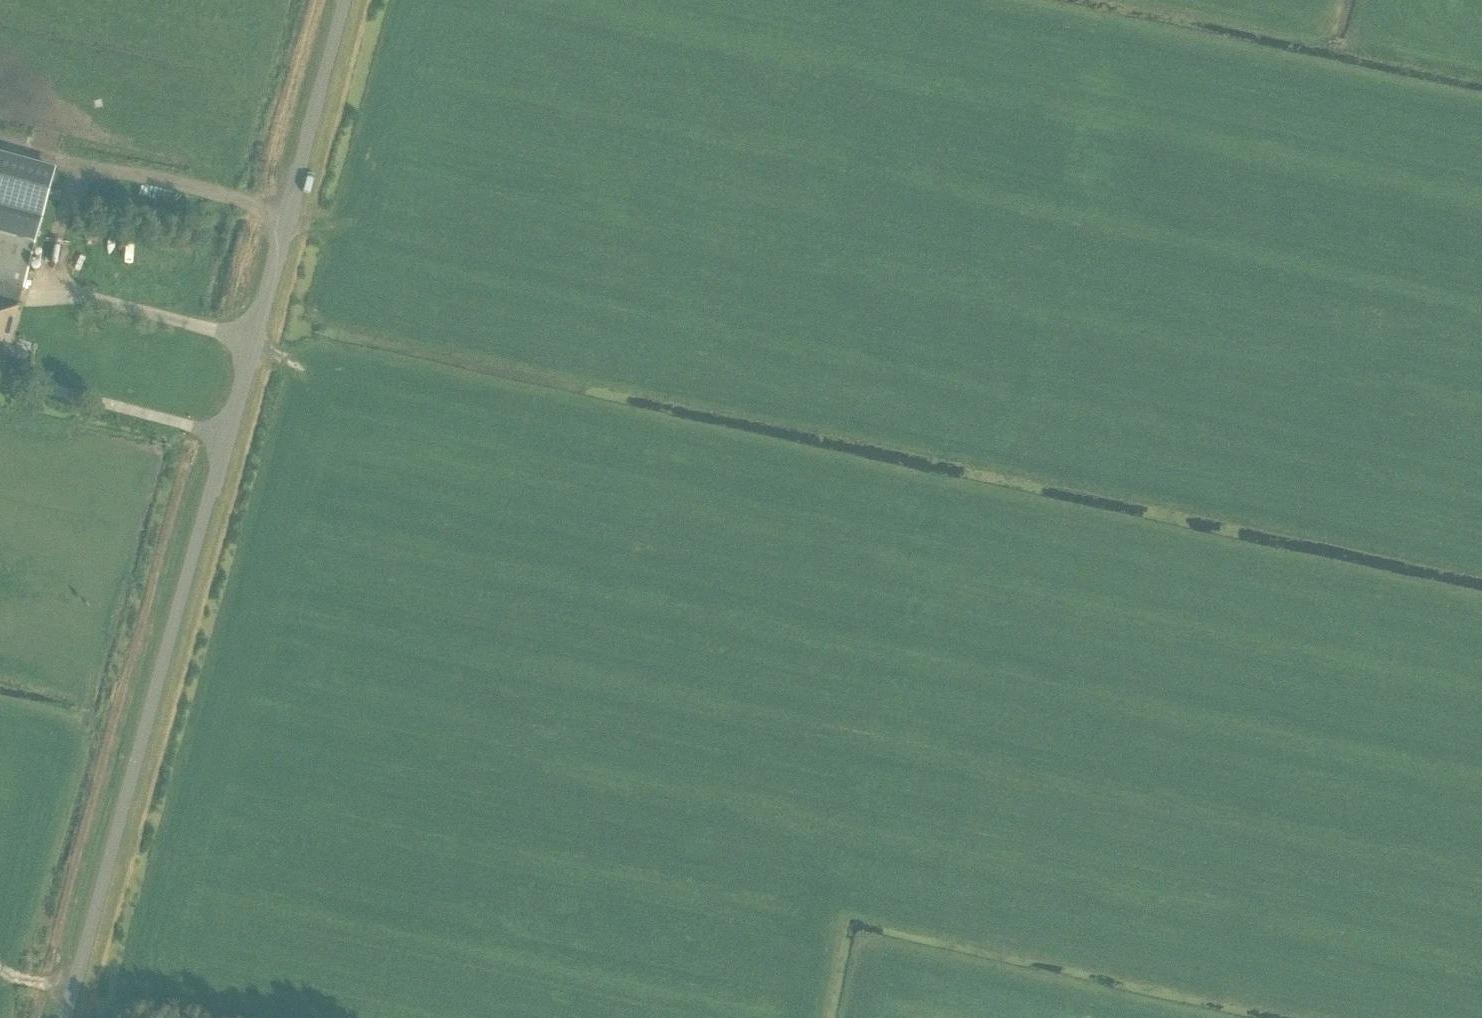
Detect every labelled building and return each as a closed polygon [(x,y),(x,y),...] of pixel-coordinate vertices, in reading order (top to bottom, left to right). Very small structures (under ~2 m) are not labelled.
[(0,159),(0,361),(4,362),(20,304),(19,304),(23,289),(24,289),(55,174),(0,159)]
